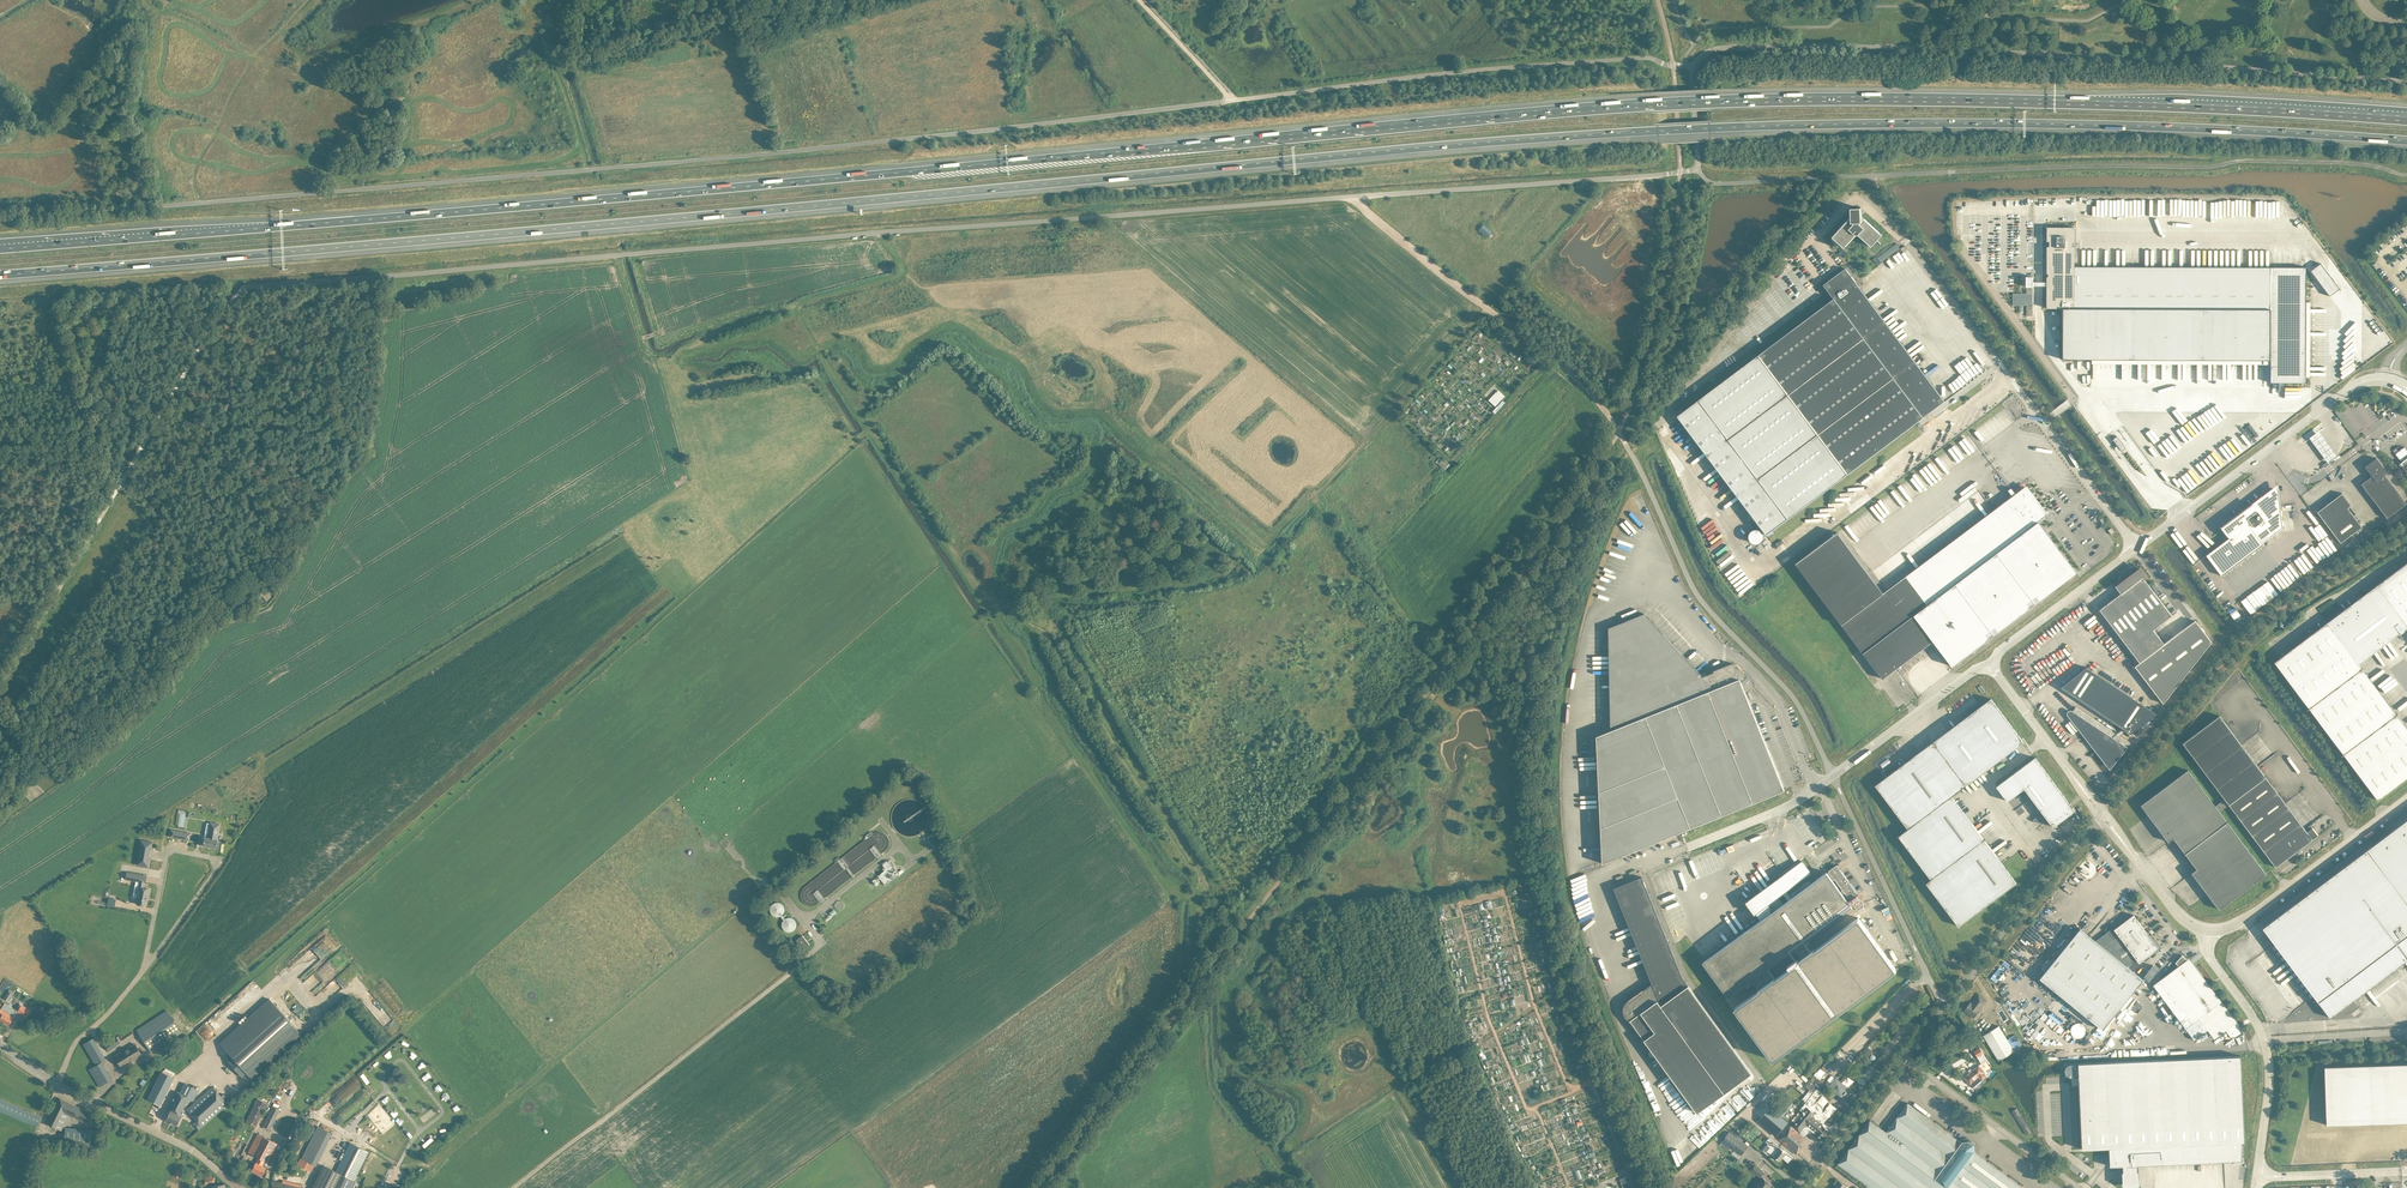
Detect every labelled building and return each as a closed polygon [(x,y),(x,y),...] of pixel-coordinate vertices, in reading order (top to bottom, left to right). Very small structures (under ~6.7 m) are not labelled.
[(2154,211),(2154,216),(2194,217),(2194,207),(2197,207),(2197,201),(2145,200),(2145,206),(2149,207),(2149,211),(2154,211)] [(2220,206),(2220,216),(2261,217),(2261,207),(2273,208),(2273,207),(2276,207),(2276,210),(2282,210),(2283,202),(2218,200),(2218,203),(2215,203),(2215,206),(2220,206)] [(1839,243),(1844,248),(1856,235),(1858,235),(1871,247),(1876,242),(1877,240),(1882,235),(1861,216),(1861,212),(1862,212),(1862,211),(1863,211),(1862,210),(1862,209),(1861,209),(1861,208),(1851,208),(1851,217),(1832,237),(1837,242),(1839,243)] [(1492,232),(1483,225),(1479,229),(1488,237),(1492,232)] [(2033,277),(2026,277),(2026,287),(2033,287),(2033,286),(2047,286),(2047,308),(2063,308),(2063,359),(2092,359),(2092,364),(2179,364),(2264,364),(2264,360),(2271,360),(2270,364),(2270,383),(2306,383),(2306,377),(2310,377),(2310,302),(2306,302),(2306,267),(2074,266),(2075,246),(2072,246),(2072,241),(2075,241),(2075,227),(2064,227),(2063,227),(2062,227),(2061,226),(2060,227),(2059,227),(2058,227),(2047,227),(2047,241),(2044,244),(2047,247),(2047,273),(2046,273),(2046,277),(2047,277),(2047,282),(2033,282),(2033,277)] [(1882,262),(1900,248),(1896,243),(1878,257),(1882,262)] [(2320,250),(2311,255),(2331,293),(2339,288),(2320,250)] [(1767,535),(1945,401),(1846,269),(1824,285),(1834,298),(1677,416),(1767,535)] [(1979,358),(1986,367),(1992,362),(1980,347),(1974,351),(1979,358)] [(1483,391),(1489,378),(1479,374),(1481,369),(1477,367),(1474,374),(1478,376),(1477,377),(1477,378),(1473,377),(1471,382),(1476,384),(1477,381),(1480,382),(1477,389),(1483,391)] [(1489,400),(1495,406),(1504,396),(1498,390),(1495,393),(1497,394),(1493,399),(1491,397),(1489,400)] [(2309,438),(2310,439),(2328,463),(2330,461),(2332,464),(2335,461),(2333,459),(2338,455),(2319,430),(2309,438)] [(2113,439),(2116,443),(2121,449),(2125,446),(2120,440),(2117,436),(2113,439)] [(2395,454),(2401,462),(2401,463),(2400,463),(2401,465),(2402,465),(2406,472),(2406,450),(2404,447),(2395,454)] [(1436,463),(1444,470),(1449,464),(1442,457),(1436,463)] [(2387,473),(2376,458),(2365,466),(2372,476),(2361,484),(2387,518),(2406,503),(2385,474),(2387,473)] [(2278,484),(2269,491),(2261,497),(2220,527),(2220,528),(2221,527),(2228,536),(2229,538),(2206,555),(2222,576),(2264,544),(2262,543),(2283,527),(2278,484)] [(2013,496),(1906,576),(1926,603),(1913,613),(1933,641),(1952,666),(2077,573),(2038,521),(2046,515),(2045,516),(2024,488),(2025,487),(2016,494),(2011,488),(2008,490),(2013,496)] [(2341,542),(2346,539),(2361,527),(2362,527),(2361,526),(2352,514),(2352,513),(2351,513),(2348,508),(2351,505),(2350,504),(2343,494),(2342,493),(2341,494),(2328,504),(2328,503),(2327,504),(2318,511),(2317,512),(2318,513),(2340,542),(2340,543),(2341,542)] [(1750,540),(1752,542),(1754,543),(1756,543),(1758,542),(1760,541),(1762,539),(1763,537),(1763,535),(1762,533),(1761,531),(1759,530),(1756,529),(1754,529),(1752,530),(1751,532),(1749,534),(1749,536),(1749,538),(1750,540)] [(1838,532),(1796,563),(1842,624),(1842,625),(1863,654),(1864,653),(1883,679),(1898,667),(1933,641),(1913,613),(1926,603),(1906,576),(1883,593),(1838,532)] [(2379,583),(2379,584),(2378,583),(2406,621),(2406,563),(2379,583)] [(2141,569),(2134,574),(2133,573),(2134,573),(2133,572),(2129,575),(2129,576),(2130,576),(2130,577),(2116,586),(2116,585),(2116,586),(2120,592),(2121,593),(2100,610),(2140,662),(2135,666),(2163,703),(2212,642),(2195,620),(2164,644),(2154,630),(2172,615),(2146,579),(2147,578),(2141,568),(2141,569)] [(2379,584),(2377,585),(2346,608),(2327,623),(2358,664),(2400,633),(2404,630),(2406,627),(2406,621),(2378,583),(2379,584)] [(1597,736),(1602,850),(1603,863),(1636,850),(1680,832),(1785,790),(1741,682),(1744,680),(1746,678),(1746,677),(1748,676),(1744,672),(1739,666),(1738,665),(1737,665),(1737,664),(1736,664),(1735,664),(1734,664),(1734,663),(1733,663),(1732,664),(1730,664),(1713,671),(1714,671),(1714,672),(1703,676),(1645,613),(1609,628),(1611,730),(1597,736)] [(2363,667),(2361,668),(2358,664),(2327,623),(2278,659),(2277,659),(2278,660),(2274,662),(2309,708),(2363,668),(2363,667)] [(2087,667),(2079,673),(2061,687),(2132,735),(2157,713),(2087,667)] [(2397,713),(2396,714),(2362,669),(2363,668),(2309,708),(2343,754),(2397,713)] [(2024,742),(2023,741),(1991,698),(1981,706),(1934,742),(1933,741),(1966,785),(2024,742)] [(2089,755),(2089,756),(2091,757),(2097,752),(2098,751),(2099,753),(2101,755),(2103,756),(2105,757),(2108,758),(2108,757),(2108,756),(2112,756),(2112,757),(2115,757),(2117,756),(2119,755),(2120,753),(2125,748),(2126,748),(2126,749),(2127,748),(2130,744),(2079,709),(2071,716),(2090,740),(2091,740),(2093,743),(2097,749),(2096,750),(2089,755)] [(2397,713),(2343,754),(2378,800),(2406,778),(2406,729),(2396,714),(2397,714),(2397,713)] [(2229,804),(2263,850),(2276,867),(2318,836),(2318,835),(2317,835),(2312,828),(2307,832),(2220,715),(2183,743),(2225,799),(2220,802),(2224,808),(2229,804)] [(1883,779),(1876,785),(1908,828),(1952,796),(1966,785),(1933,741),(1932,741),(1933,742),(1883,779)] [(2024,788),(2032,798),(2053,827),(2075,810),(2073,807),(2074,806),(2070,803),(2070,802),(2069,803),(2035,757),(1997,786),(2008,801),(2024,788)] [(2219,811),(2224,808),(2220,802),(2215,806),(2188,770),(2141,805),(2168,842),(2174,838),(2197,869),(2192,873),(2219,909),(2266,874),(2219,811)] [(1899,836),(1931,879),(1970,850),(1984,839),(1985,839),(1985,838),(1984,839),(1952,796),(1908,828),(1898,836),(1899,836)] [(2366,850),(2263,928),(2318,1002),(2330,1017),(2406,960),(2406,820),(2366,850)] [(217,848),(220,848),(221,843),(218,843),(218,840),(220,825),(211,823),(208,838),(205,838),(203,846),(217,848)] [(171,829),(170,837),(183,839),(189,840),(190,833),(184,832),(171,829)] [(1970,850),(1931,879),(1926,883),(1959,926),(2017,883),(1984,839),(1970,850)] [(141,840),(136,865),(148,867),(149,859),(148,859),(149,849),(151,849),(152,842),(141,840)] [(884,871),(878,875),(885,885),(898,875),(899,875),(904,871),(902,869),(898,872),(892,863),(891,863),(889,861),(887,862),(886,860),(881,864),(884,868),(883,869),(884,871)] [(1703,962),(1728,997),(1751,981),(1755,987),(1757,985),(1760,989),(1734,1007),(1773,1060),(1896,970),(1858,917),(1815,949),(1814,948),(1811,950),(1807,945),(1811,943),(1809,941),(1806,944),(1804,941),(1852,907),(1833,880),(1835,879),(1857,909),(1865,903),(1837,865),(1829,870),(1829,872),(1828,873),(1827,872),(1784,903),(1779,897),(1811,873),(1802,861),(1747,901),(1756,913),(1757,913),(1761,919),(1703,962)] [(147,876),(127,872),(126,879),(140,882),(139,887),(139,888),(137,898),(138,898),(137,904),(146,906),(148,897),(149,897),(150,889),(144,888),(145,883),(146,883),(147,876)] [(1652,983),(1629,1000),(1629,999),(1627,1000),(1626,1002),(1625,1003),(1624,1005),(1624,1007),(1623,1008),(1623,1010),(1624,1012),(1624,1013),(1625,1015),(1625,1017),(1626,1018),(1628,1019),(1629,1021),(1630,1020),(1630,1021),(1631,1020),(1698,1112),(1752,1073),(1683,977),(1642,876),(1614,888),(1652,983)] [(109,905),(117,907),(119,898),(111,897),(109,905)] [(1478,904),(1480,909),(1488,907),(1486,901),(1478,904)] [(785,907),(775,902),(770,912),(779,917),(785,907)] [(2151,956),(2157,951),(2162,947),(2149,930),(2147,932),(2134,914),(2128,919),(2127,917),(2128,916),(2095,940),(2080,928),(2040,978),(2103,1029),(2144,980),(2127,966),(2136,959),(2140,963),(2150,955),(2151,956)] [(784,930),(795,931),(796,918),(785,917),(784,930)] [(796,940),(803,949),(810,944),(803,935),(796,940)] [(1958,952),(1952,960),(1958,965),(1964,958),(1958,952)] [(2160,980),(2153,985),(2158,991),(2161,989),(2166,995),(2163,997),(2169,1006),(2176,1001),(2192,1023),(2199,1018),(2200,1019),(2186,1029),(2195,1040),(2208,1030),(2214,1039),(2232,1025),(2237,1022),(2210,986),(2209,984),(2193,963),(2192,962),(2191,960),(2190,959),(2189,958),(2188,958),(2187,959),(2182,955),(2178,959),(2176,962),(2179,966),(2160,980)] [(4,998),(6,999),(8,1000),(13,993),(11,992),(8,990),(4,998)] [(1969,1004),(1965,1010),(1970,1014),(1974,1018),(1980,1010),(1980,1009),(1987,1000),(1979,994),(1970,1005),(1969,1004)] [(230,1055),(226,1059),(242,1077),(246,1073),(251,1078),(301,1033),(269,999),(220,1043),(230,1055)] [(2137,1001),(2130,1010),(2134,1012),(2141,1003),(2137,1001)] [(0,1010),(0,1015),(1,1016),(0,1018),(0,1019),(9,1025),(14,1017),(13,1016),(14,1015),(15,1016),(16,1013),(13,1011),(14,1009),(5,1003),(1,1008),(1,1009),(0,1010)] [(16,1010),(16,1011),(17,1012),(27,1017),(31,1010),(20,1004),(16,1010)] [(151,1053),(182,1033),(167,1010),(137,1029),(151,1053)] [(2074,1039),(2086,1033),(2081,1021),(2069,1027),(2074,1039)] [(2243,1033),(2241,1030),(2241,1029),(2238,1024),(2237,1022),(2226,1031),(2231,1037),(2237,1037),(2240,1035),(2243,1033)] [(1999,1026),(1983,1035),(1999,1060),(2014,1051),(2007,1039),(1999,1026)] [(111,1040),(104,1044),(108,1051),(115,1046),(120,1043),(116,1037),(111,1040)] [(93,1038),(83,1044),(95,1064),(105,1059),(93,1038)] [(397,1043),(404,1050),(409,1046),(402,1039),(397,1043)] [(121,1067),(142,1055),(135,1044),(115,1056),(121,1067)] [(1868,1047),(1862,1052),(1867,1057),(1873,1051),(1869,1048),(1871,1046),(1870,1045),(1868,1047)] [(1979,1056),(1980,1059),(1985,1056),(1980,1047),(1974,1051),(1977,1057),(1979,1056)] [(412,1057),(417,1053),(413,1048),(408,1052),(412,1057)] [(2079,1077),(2072,1078),(2072,1085),(2079,1084),(2082,1149),(2109,1148),(2110,1166),(2123,1166),(2123,1172),(2122,1172),(2123,1176),(2124,1185),(2139,1184),(2138,1172),(2139,1171),(2138,1171),(2138,1165),(2242,1160),(2241,1142),(2245,1142),(2241,1056),(2078,1063),(2079,1077)] [(99,1087),(112,1079),(102,1062),(89,1069),(99,1087)] [(1985,1072),(1979,1064),(1964,1077),(1970,1085),(1971,1084),(1974,1088),(1982,1081),(1987,1076),(1984,1073),(1985,1072)] [(2324,1066),(2326,1125),(2406,1122),(2406,1064),(2324,1066)] [(425,1074),(429,1078),(434,1074),(431,1070),(425,1074)] [(174,1077),(162,1071),(148,1099),(160,1105),(174,1077)] [(366,1072),(362,1075),(367,1084),(371,1082),(366,1072)] [(1816,1072),(1808,1081),(1809,1081),(1823,1093),(1828,1086),(1842,1097),(1845,1094),(1845,1095),(1847,1092),(1849,1089),(1836,1078),(1835,1078),(1832,1083),(1828,1080),(1825,1084),(1820,1079),(1822,1076),(1817,1072),(1816,1072)] [(1781,1088),(1795,1101),(1803,1093),(1789,1080),(1781,1088)] [(227,1095),(230,1099),(242,1088),(239,1084),(237,1086),(232,1081),(226,1086),(231,1091),(227,1095)] [(1792,1126),(1804,1136),(1808,1132),(1810,1133),(1812,1131),(1824,1140),(1837,1123),(1835,1121),(1834,1119),(1832,1118),(1831,1118),(1830,1119),(1822,1112),(1823,1111),(1823,1110),(1822,1109),(1824,1107),(1816,1100),(1821,1094),(1823,1093),(1809,1081),(1805,1086),(1810,1090),(1802,1099),(1804,1100),(1801,1104),(1803,1105),(1800,1110),(1803,1112),(1792,1126)] [(170,1110),(166,1120),(176,1125),(181,1116),(178,1114),(180,1110),(182,1111),(183,1108),(188,1098),(193,1101),(199,1090),(184,1082),(179,1092),(177,1091),(171,1104),(168,1109),(170,1110)] [(203,1126),(228,1103),(223,1098),(226,1096),(224,1093),(221,1095),(213,1086),(187,1109),(196,1120),(192,1123),(199,1130),(203,1126)] [(58,1097),(46,1123),(63,1131),(71,1115),(86,1123),(91,1113),(58,1097)] [(1771,1108),(1764,1117),(1772,1124),(1776,1128),(1779,1131),(1787,1122),(1781,1116),(1792,1102),(1786,1097),(1775,1111),(1771,1108)] [(257,1098),(246,1121),(256,1126),(267,1103),(257,1098)] [(37,1127),(41,1117),(0,1099),(0,1111),(37,1127)] [(1880,1127),(1870,1119),(1838,1163),(1871,1187),(2024,1187),(2022,1187),(2022,1186),(2020,1184),(2019,1184),(2019,1185),(2011,1178),(2012,1178),(2009,1176),(2008,1177),(2001,1171),(2002,1171),(1999,1169),(1990,1163),(1991,1163),(1988,1161),(1974,1151),(1975,1150),(1974,1144),(1969,1140),(1962,1141),(1961,1142),(1948,1132),(1945,1129),(1945,1130),(1937,1124),(1935,1122),(1934,1122),(1908,1103),(1887,1132),(1880,1127)] [(272,1106),(262,1126),(270,1130),(280,1110),(272,1106)] [(2031,1132),(2017,1108),(2012,1111),(2027,1134),(2031,1132)] [(1791,1125),(1779,1139),(1796,1154),(1802,1147),(1799,1144),(1805,1137),(1804,1136),(1792,1126),(1791,1125)] [(301,1159),(298,1165),(312,1171),(315,1165),(316,1166),(333,1133),(332,1133),(319,1127),(318,1126),(302,1159),(301,1159)] [(65,1127),(65,1136),(64,1145),(92,1146),(93,1130),(65,1127)] [(1748,1146),(1739,1139),(1729,1131),(1722,1140),(1742,1155),(1748,1146)] [(277,1143),(258,1133),(248,1152),(258,1157),(256,1162),(255,1162),(251,1170),(262,1175),(266,1167),(265,1167),(268,1162),(277,1143)] [(296,1142),(300,1144),(304,1137),(300,1135),(296,1142)] [(426,1148),(435,1139),(433,1136),(423,1145),(426,1148)] [(1775,1157),(1780,1161),(1782,1158),(1788,1163),(1792,1158),(1769,1138),(1766,1141),(1768,1143),(1772,1146),(1766,1153),(1773,1159),(1775,1157)] [(313,1186),(316,1187),(353,1187),(357,1181),(354,1180),(368,1151),(350,1142),(335,1171),(324,1165),(313,1186)] [(2095,1166),(2107,1166),(2107,1154),(2095,1155),(2095,1166)] [(1761,1177),(1761,1176),(1764,1172),(1755,1165),(1752,1169),(1761,1177)] [(178,1178),(181,1172),(176,1169),(172,1175),(178,1178)] [(215,1183),(214,1176),(199,1178),(200,1185),(215,1183)] [(1626,1176),(1620,1179),(1623,1187),(1631,1187),(1626,1176)] [(1772,1185),(1763,1178),(1755,1187),(1769,1187),(1772,1185)] [(302,1185),(282,1180),(282,1183),(272,1180),(270,1187),(301,1187),(302,1185)]
